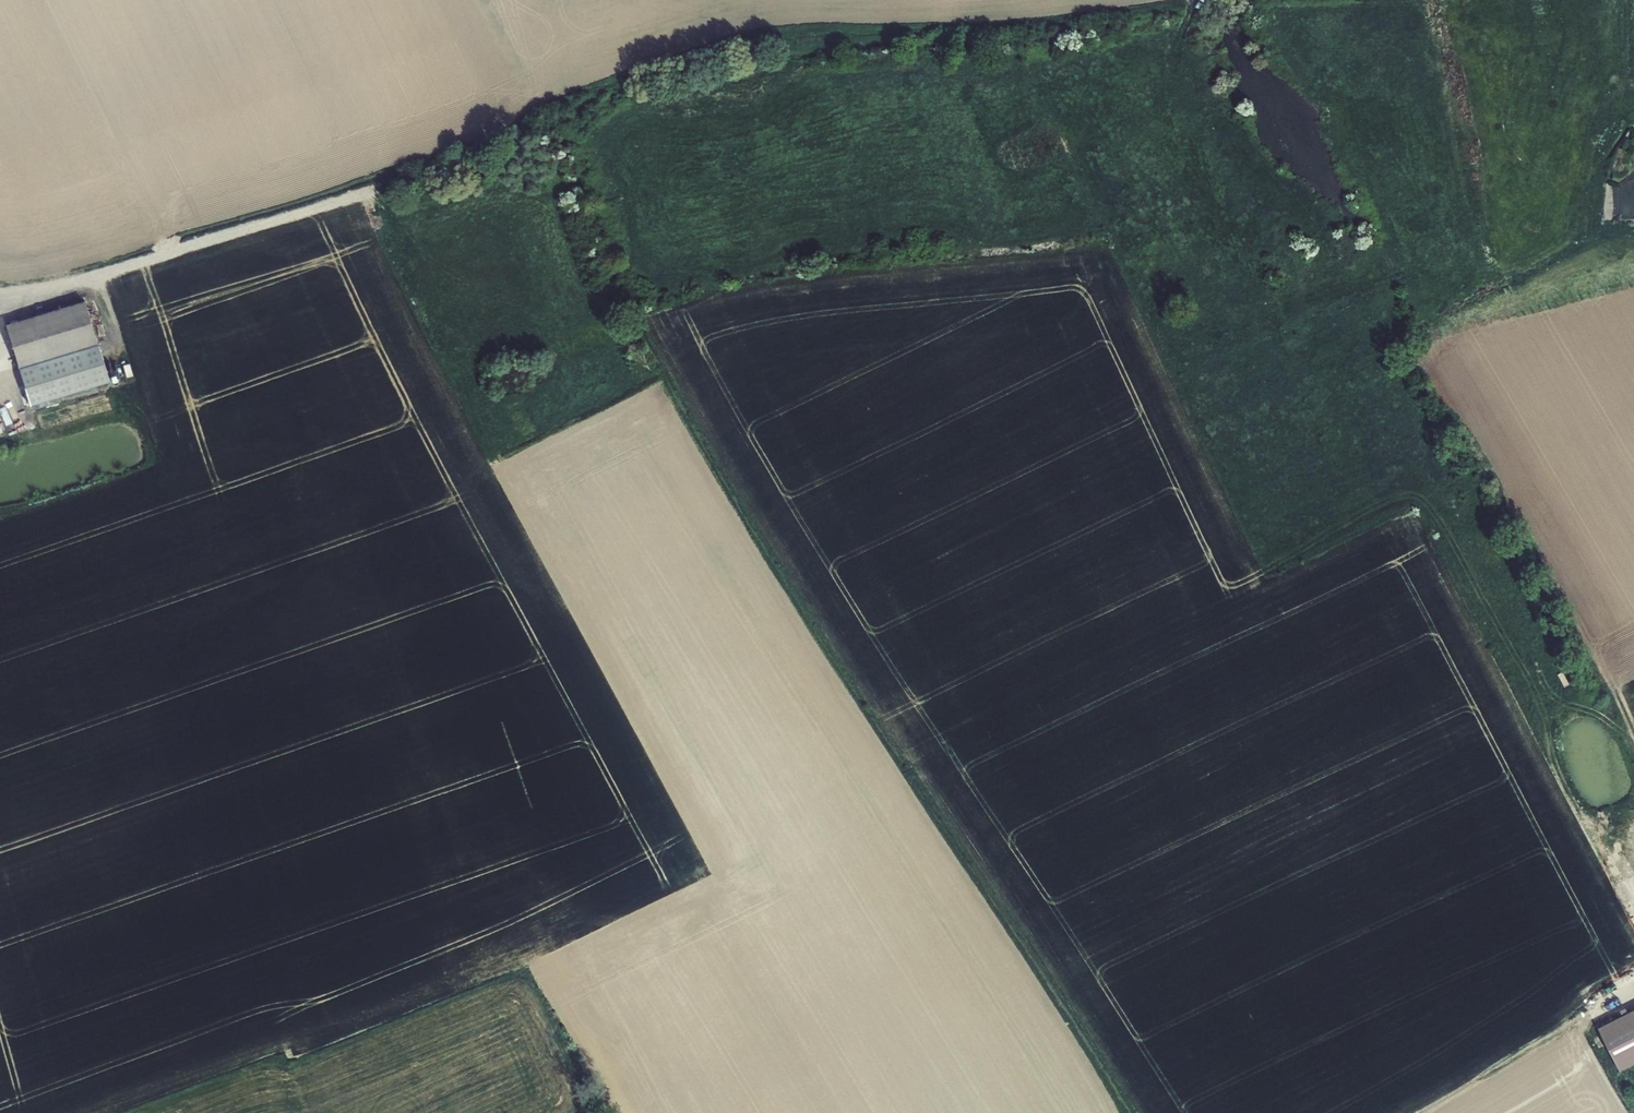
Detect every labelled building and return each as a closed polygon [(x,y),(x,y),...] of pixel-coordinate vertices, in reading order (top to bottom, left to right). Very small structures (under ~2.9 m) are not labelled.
[(1618,166),(1631,168),(1633,160),(1620,157),(1618,166)] [(6,327),(30,407),(110,384),(85,303),(6,327)] [(1598,1028),(1620,1071),(1633,1064),(1633,1010),(1598,1028)]
